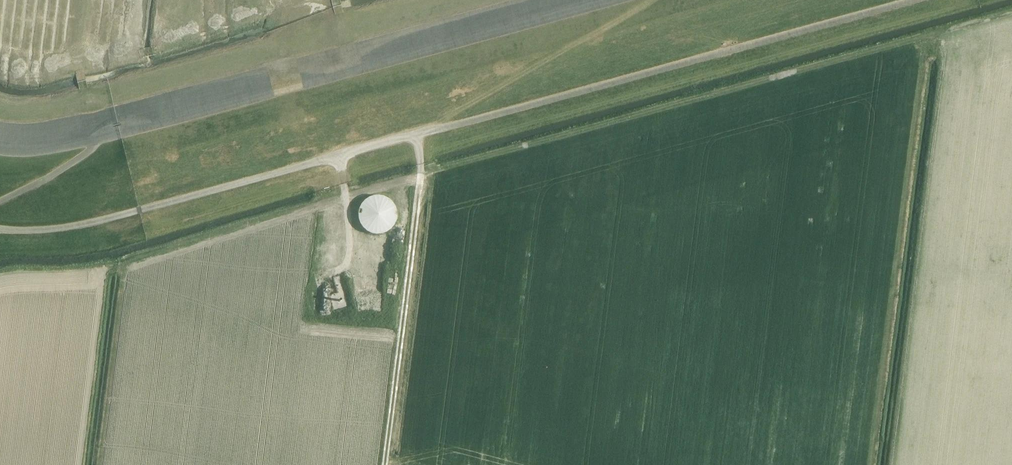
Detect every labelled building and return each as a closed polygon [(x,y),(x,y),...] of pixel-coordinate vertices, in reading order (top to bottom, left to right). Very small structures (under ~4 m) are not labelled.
[(374,233),(375,233),(377,233),(381,233),(384,232),(387,231),(389,229),(392,227),(394,224),(395,221),(396,218),(396,215),(396,211),(395,208),(394,205),(392,203),(389,200),(387,198),(384,197),(381,196),(377,196),(374,196),(371,197),(368,198),(365,200),(363,203),(361,205),(360,208),(359,211),(359,215),(359,218),(360,221),(361,224),(363,227),(365,229),(368,231),(371,232),(374,233)] [(343,276),(335,278),(341,299),(336,300),(338,310),(352,306),(343,276)]
